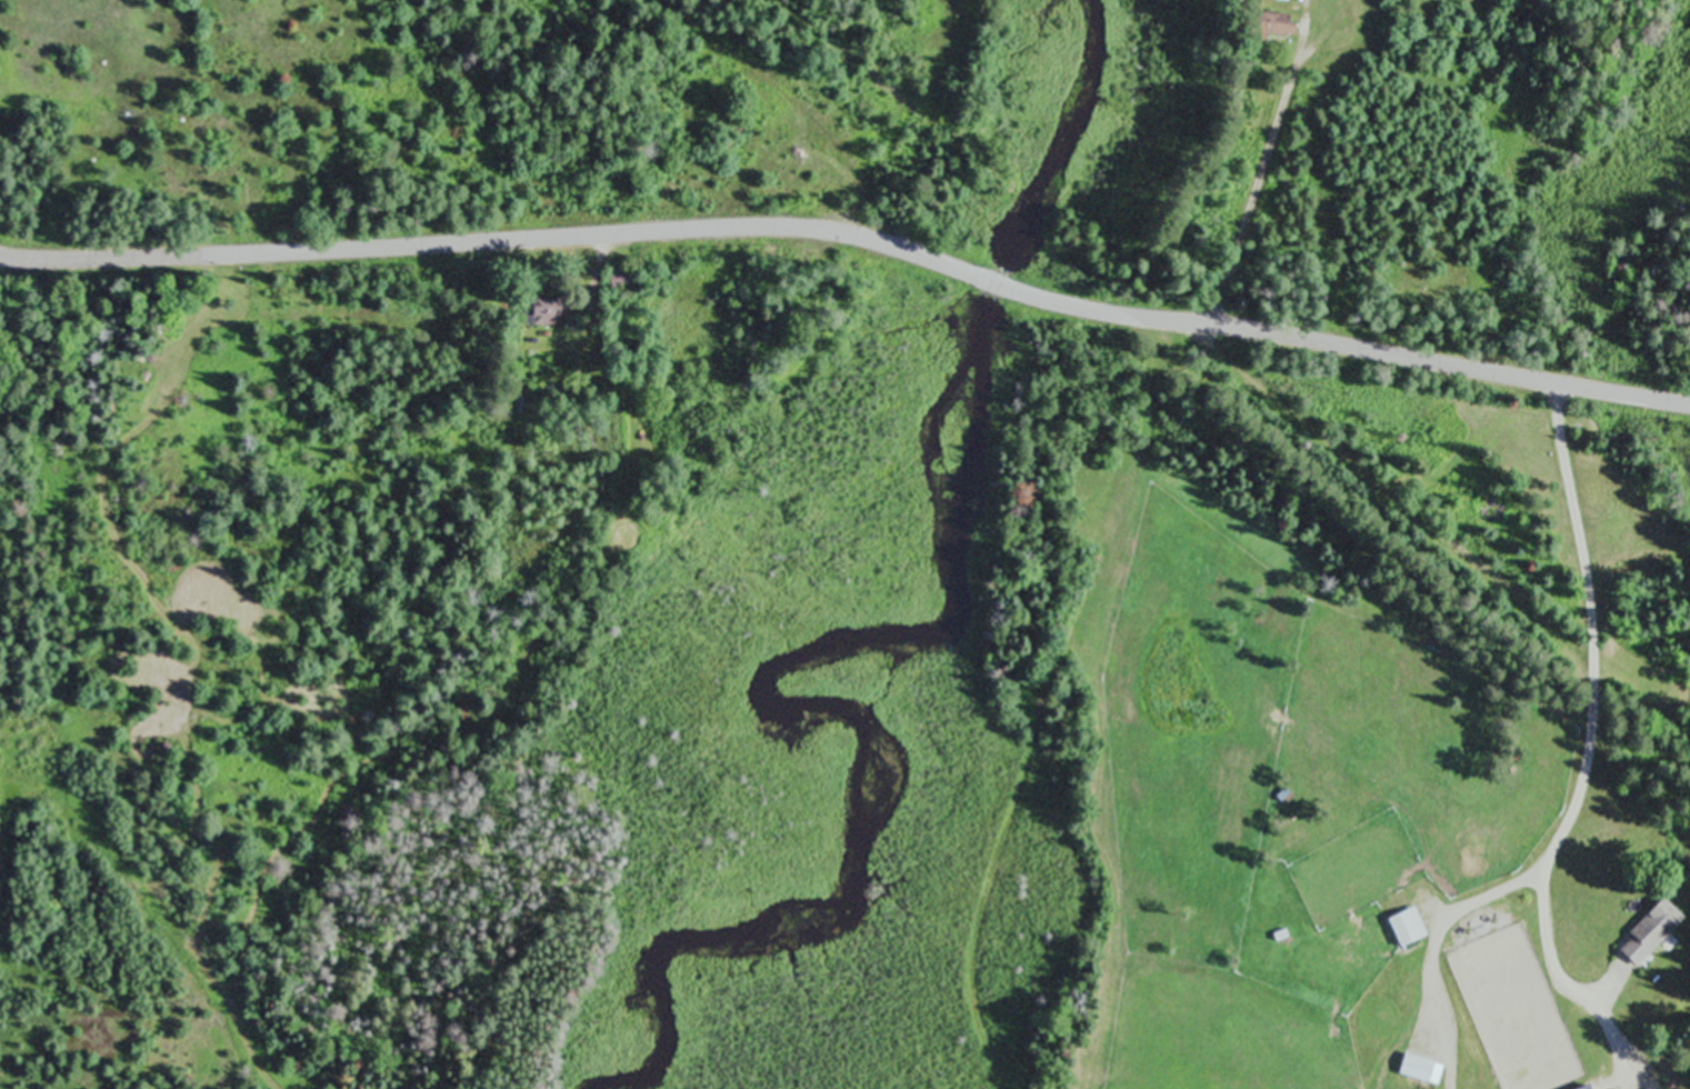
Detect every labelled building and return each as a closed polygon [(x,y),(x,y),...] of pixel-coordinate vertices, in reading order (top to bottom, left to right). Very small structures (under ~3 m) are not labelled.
[(1297,36),(1297,16),(1272,16),(1272,36),(1297,36)] [(612,269),(614,287),(645,284),(643,266),(612,269)] [(570,326),(570,298),(537,298),(537,326),(570,326)] [(1619,945),(1640,966),(1688,920),(1667,898),(1619,945)] [(1404,949),(1430,936),(1416,908),(1390,921),(1404,949)] [(1431,1086),(1438,1064),(1402,1052),(1395,1075),(1431,1086)]
